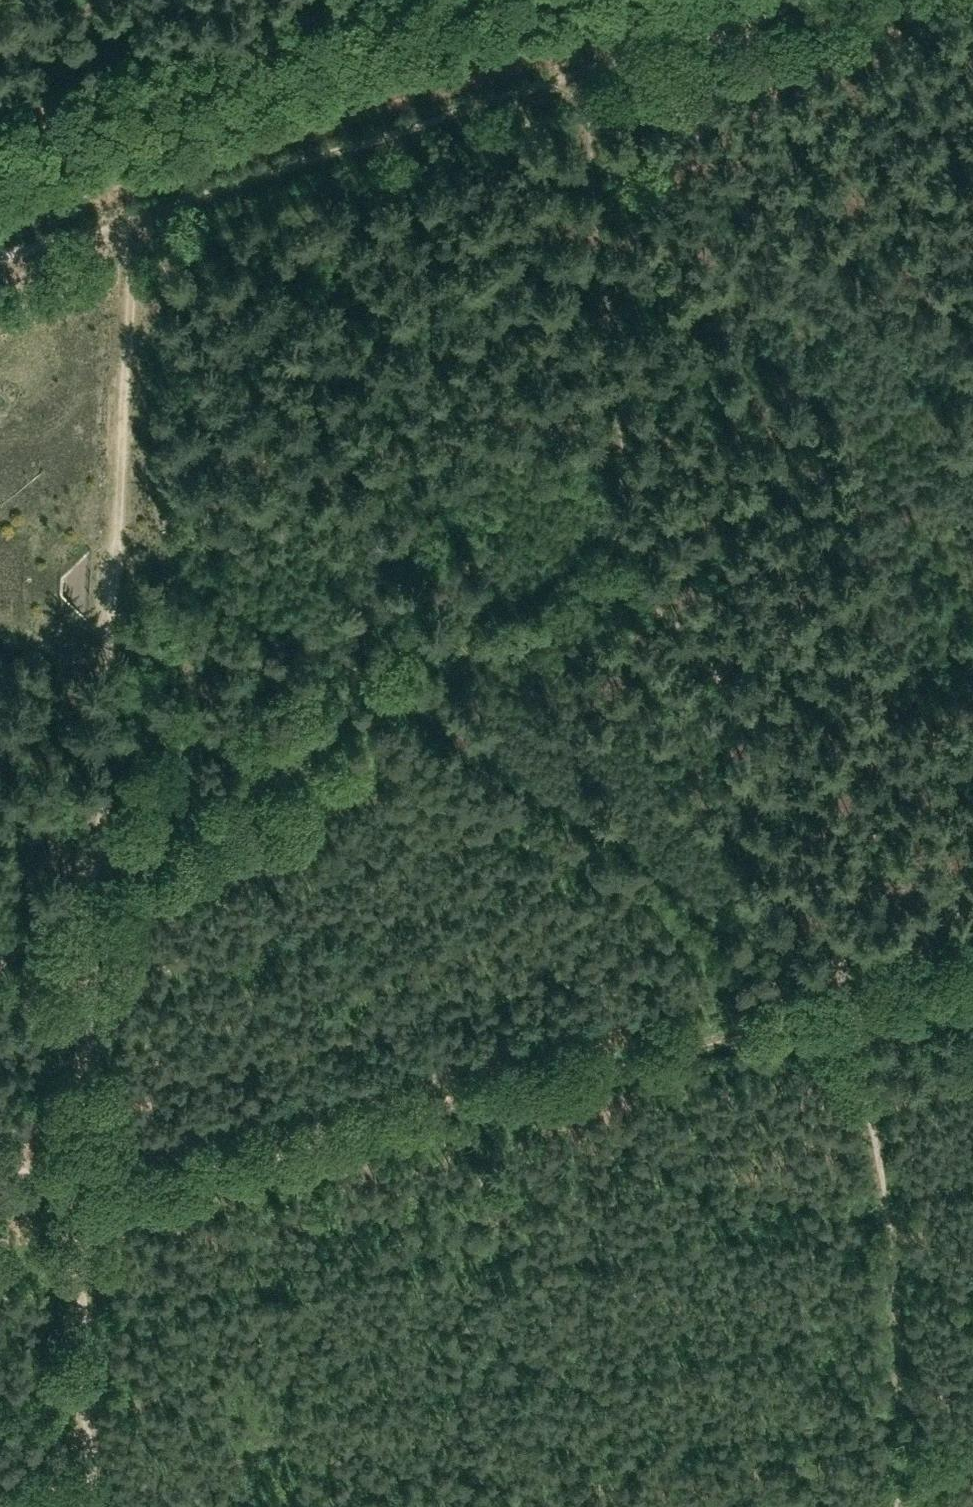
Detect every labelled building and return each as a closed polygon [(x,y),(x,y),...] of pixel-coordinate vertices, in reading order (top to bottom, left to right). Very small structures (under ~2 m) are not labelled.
[(107,341),(121,343),(123,329),(108,328),(107,341)]
